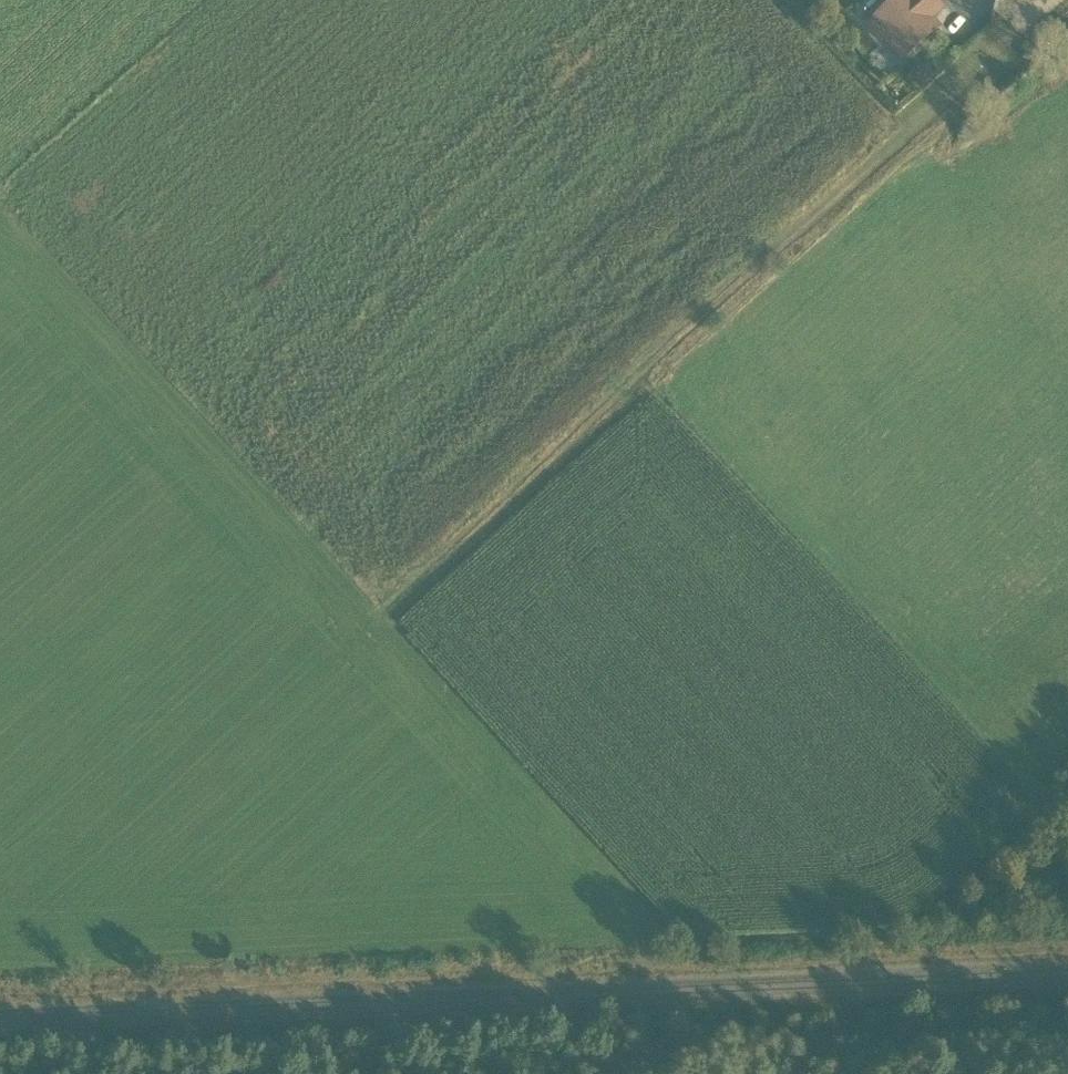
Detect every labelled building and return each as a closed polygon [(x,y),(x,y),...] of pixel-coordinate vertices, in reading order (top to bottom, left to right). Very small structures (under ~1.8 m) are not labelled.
[(936,0),(894,0),(884,10),(880,6),(863,23),(881,42),(885,38),(902,57),(938,26),(927,13),(938,3),(936,0)]
